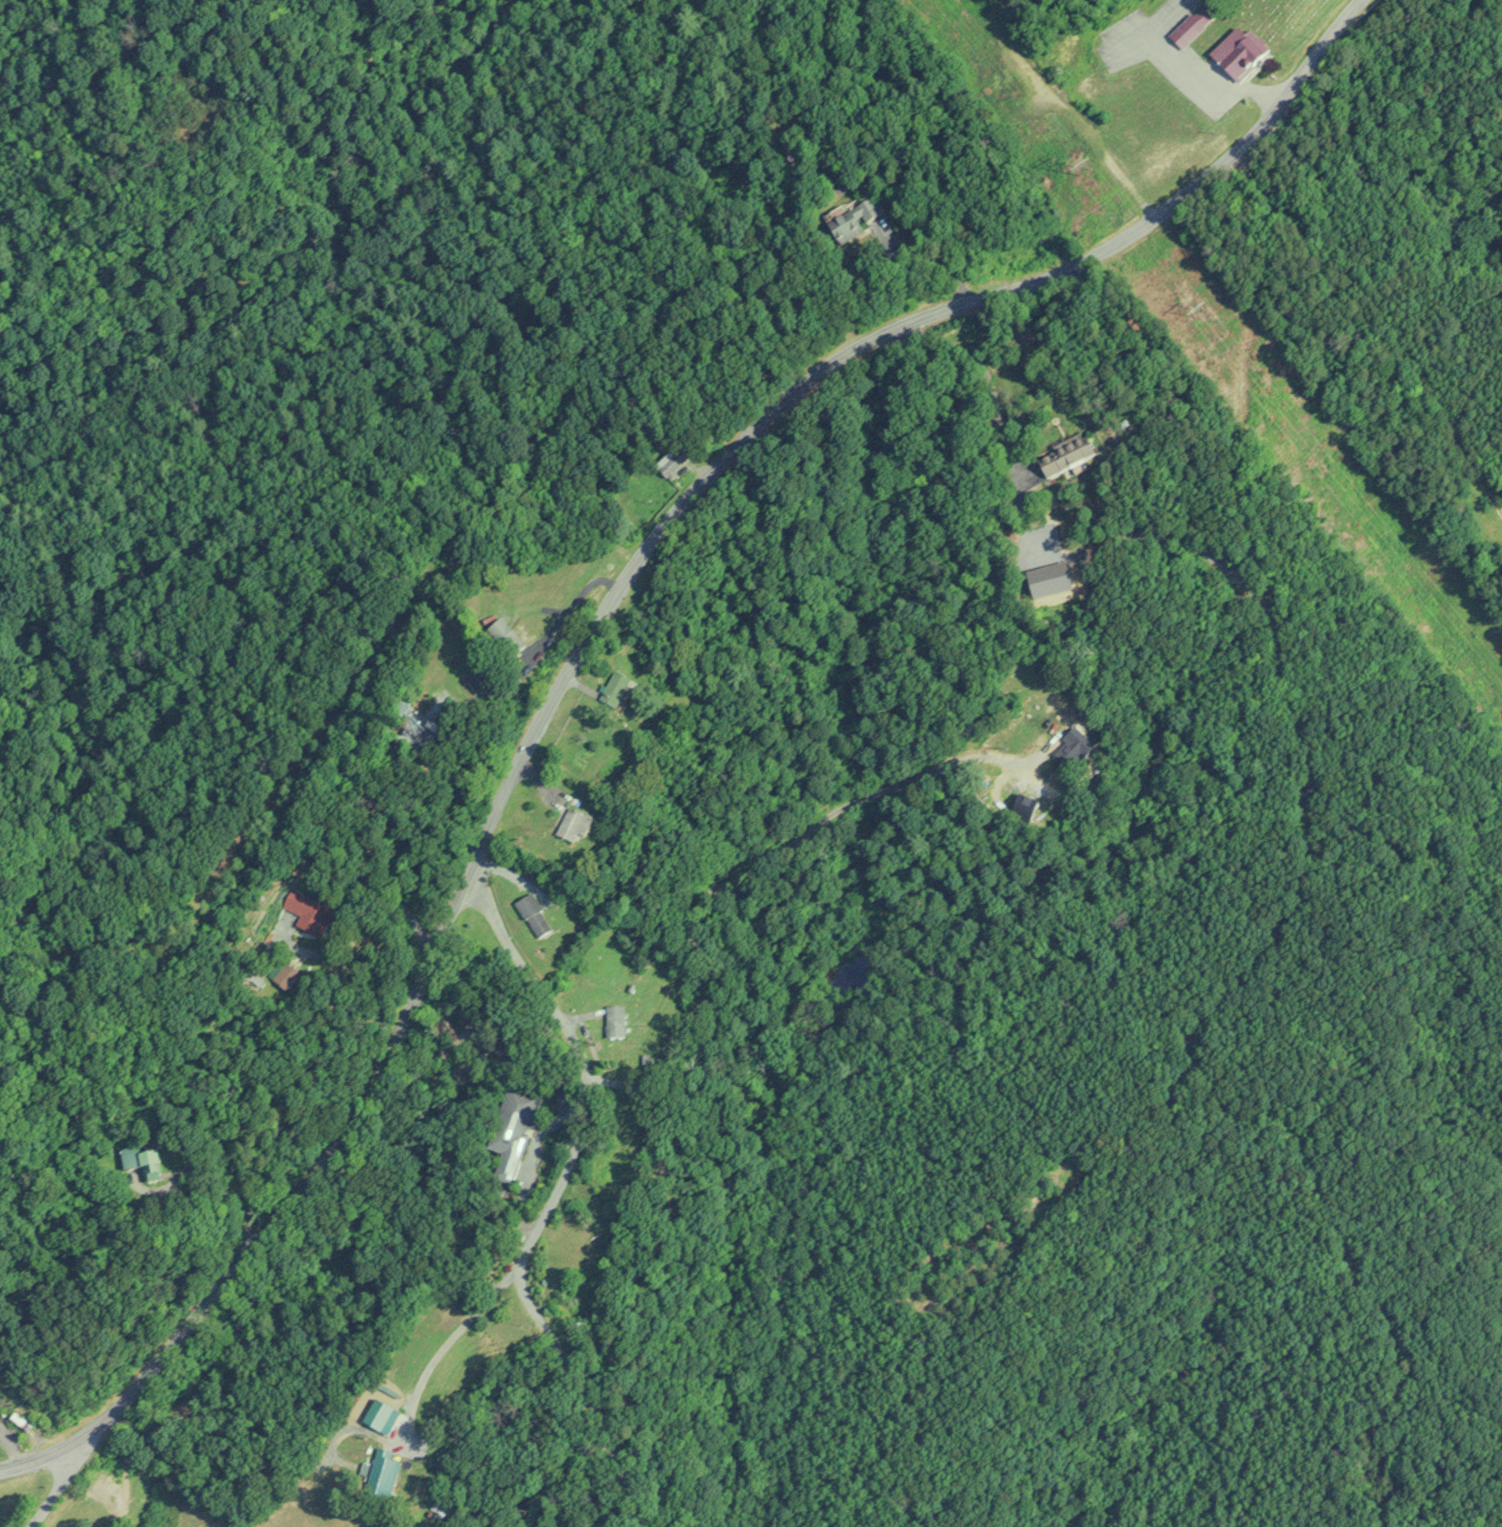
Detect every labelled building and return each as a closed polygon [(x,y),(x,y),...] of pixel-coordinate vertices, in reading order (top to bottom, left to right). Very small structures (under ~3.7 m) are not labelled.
[(1179,50),(1217,13),(1203,0),(1167,37),(1179,50)] [(1265,48),(1249,31),(1243,37),(1234,27),(1204,54),(1229,81),(1265,48)] [(822,215),(834,246),(863,236),(859,225),(881,217),(873,196),(822,215)] [(1022,463),(1031,484),(1092,457),(1083,437),(1022,463)] [(652,467),(665,481),(685,461),(671,447),(652,467)] [(506,658),(520,642),(494,618),(480,633),(506,658)] [(595,701),(612,710),(628,680),(611,671),(595,701)] [(1053,752),(1068,767),(1080,754),(1065,740),(1053,752)] [(587,819),(564,808),(550,836),(573,847),(587,819)] [(278,911),(319,936),(333,913),(291,888),(278,911)] [(549,930),(528,893),(511,903),(532,940),(549,930)] [(602,1006),(602,1039),(621,1039),(621,1006),(602,1006)] [(486,1151),(514,1162),(536,1107),(507,1096),(486,1151)] [(137,1152),(136,1146),(117,1149),(120,1170),(141,1167),(144,1182),(157,1180),(153,1150),(137,1152)] [(362,1488),(383,1494),(395,1453),(374,1447),(362,1488)]
